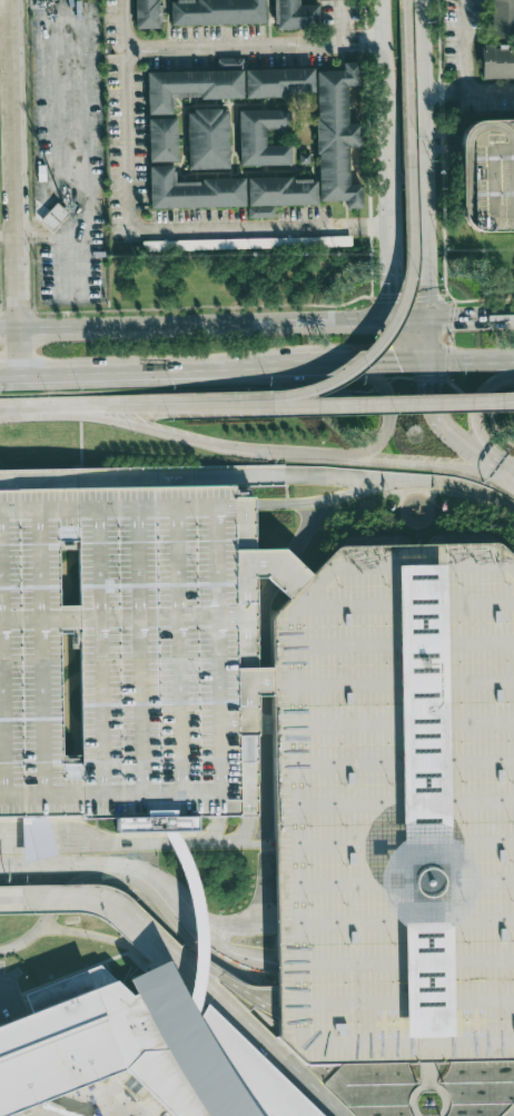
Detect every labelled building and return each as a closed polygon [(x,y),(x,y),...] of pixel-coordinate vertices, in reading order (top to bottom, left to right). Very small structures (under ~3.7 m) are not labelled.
[(135,27),(135,0),(158,0),(158,26),(135,27)] [(171,22),(170,0),(264,0),(265,20),(171,22)] [(277,28),(276,0),(299,0),(299,2),(318,1),(318,27),(277,28)] [(513,0),(513,40),(482,40),(481,0),(513,0)] [(475,50),(513,50),(513,75),(474,76),(475,50)] [(242,69),(242,58),(218,59),(218,70),(242,69)] [(316,69),(343,69),(343,61),(357,60),(358,85),(347,85),(348,121),(358,121),(359,145),(347,146),(348,184),(362,182),(362,206),(347,206),(347,198),(320,198),(318,152),(317,152),(316,118),(318,118),(316,69)] [(245,68),(314,67),(314,90),(288,91),(288,96),(246,97),(245,68)] [(147,70),(243,68),(244,97),(201,98),(200,92),(171,93),(171,112),(148,112),(147,70)] [(194,110),(194,108),(220,107),(220,111),(227,111),(228,166),(188,167),(187,111),(194,110)] [(239,109),(289,108),(289,126),(265,127),(266,144),(290,144),(290,162),(240,164),(239,109)] [(484,115),(513,114),(513,233),(485,234),(473,229),(465,224),(463,217),(463,150),(463,140),(462,134),(465,126),(469,120),(476,116),(484,115)] [(148,117),(176,117),(177,159),(149,159),(148,117)] [(299,152),(299,162),(309,162),(309,152),(299,152)] [(149,164),(172,164),(174,182),(202,181),(202,177),(245,177),(245,204),(150,205),(149,164)] [(248,176),(290,175),(290,180),(316,179),(317,203),(249,204),(248,176)] [(40,218),(57,200),(68,211),(51,229),(40,218)] [(248,206),(248,216),(274,216),(274,206),(248,206)] [(142,241),(142,250),(351,245),(351,236),(142,241)] [(15,465),(0,466),(0,813),(78,830),(100,725),(99,722),(97,695),(104,690),(108,687),(164,738),(182,768),(187,746),(207,724),(228,722),(235,734),(219,808),(260,763),(269,765),(255,583),(293,581),(255,516),(15,465)] [(500,546),(513,561),(513,1057),(464,1059),(427,1060),(417,1060),(315,1063),(283,1033),(281,1009),(280,1000),(280,992),(279,969),(278,941),(278,928),(278,901),(277,842),(276,766),(274,622),(308,583),(337,551),(500,546)] [(21,818),(23,859),(53,858),(52,817),(21,818)] [(206,1003),(198,1017),(187,1000),(168,960),(119,980),(128,994),(125,995),(98,965),(21,994),(27,1009),(0,1020),(0,1115),(2,1115),(120,1069),(166,1115),(322,1115),(206,1003)]
